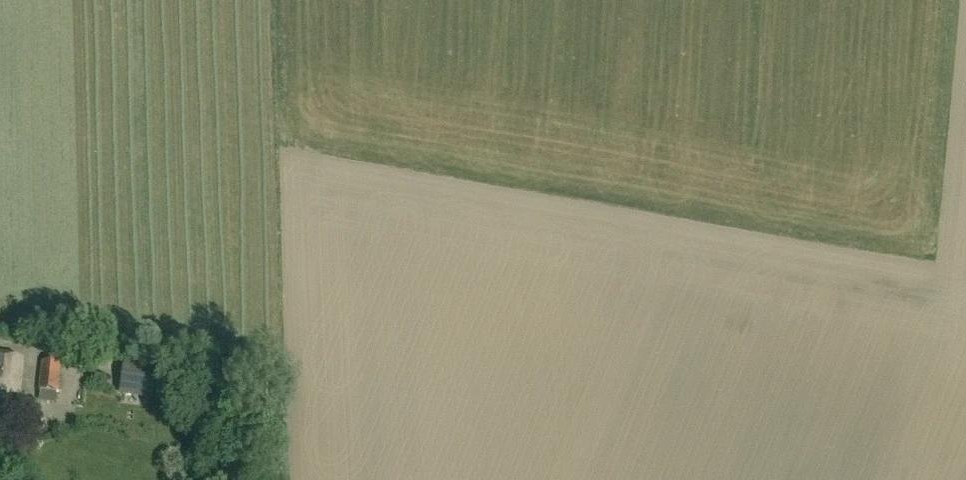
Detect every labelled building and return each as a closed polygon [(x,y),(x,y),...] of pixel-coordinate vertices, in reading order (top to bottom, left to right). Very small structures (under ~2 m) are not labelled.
[(8,397),(7,404),(16,405),(14,429),(35,431),(37,410),(34,410),(35,401),(17,400),(17,398),(19,398),(23,360),(0,357),(0,396),(8,397)] [(61,364),(42,361),(38,388),(57,391),(61,364)] [(157,369),(127,364),(123,392),(153,396),(157,369)]
